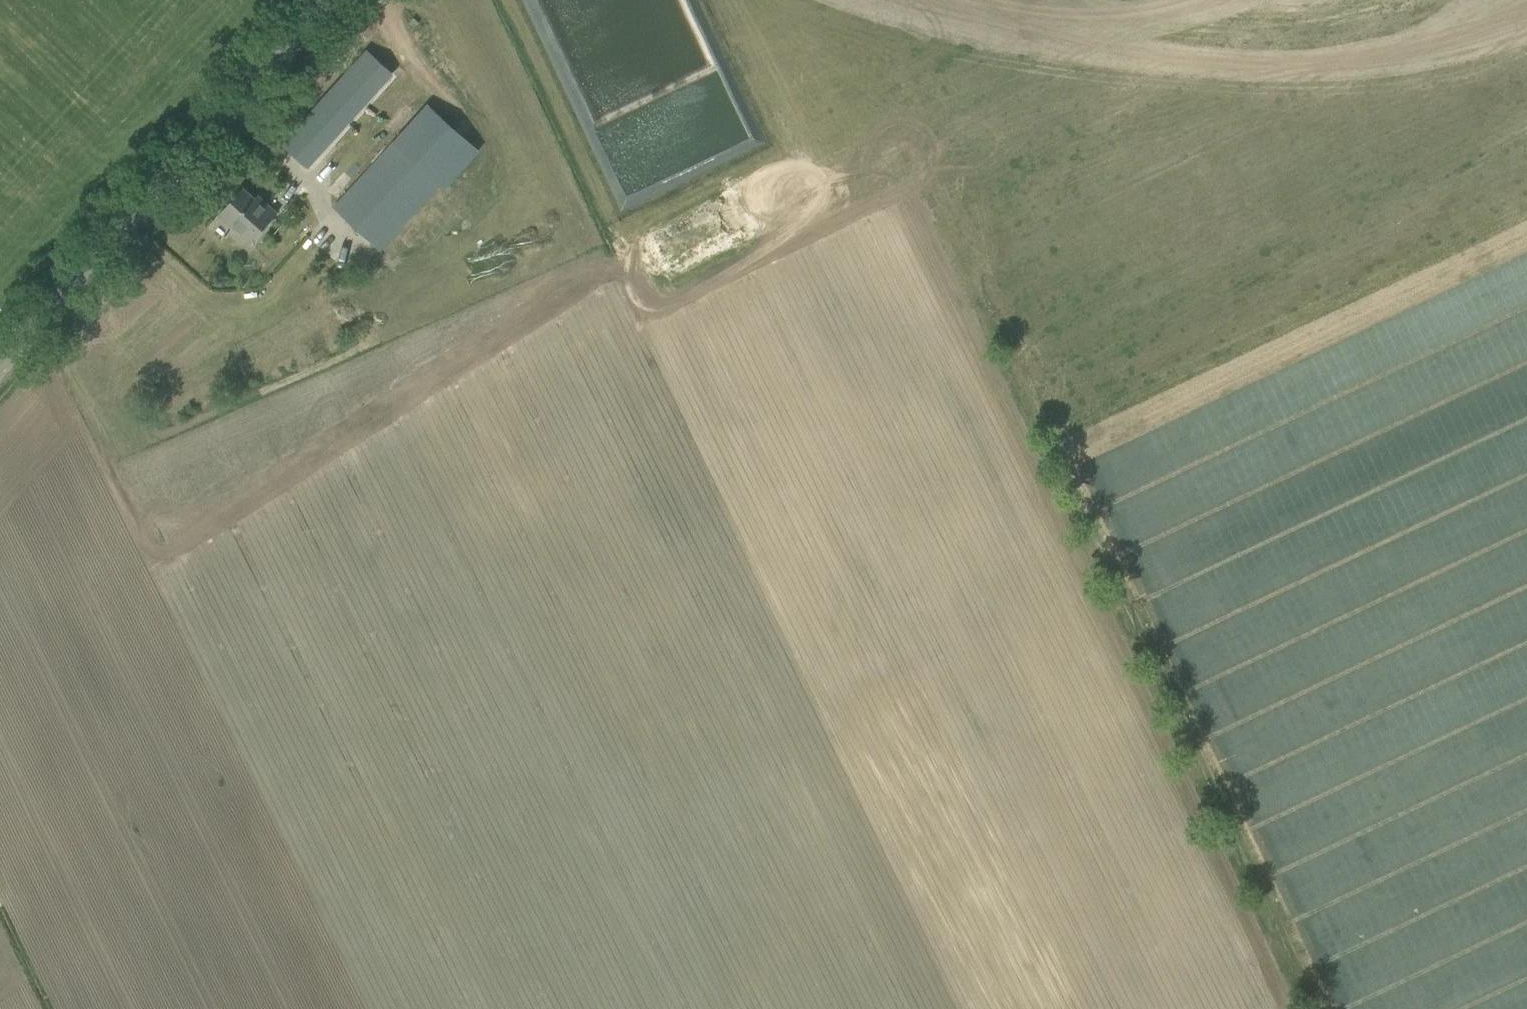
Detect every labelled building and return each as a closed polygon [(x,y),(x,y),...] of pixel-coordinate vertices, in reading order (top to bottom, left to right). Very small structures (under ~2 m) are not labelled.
[(298,156),(308,166),(394,74),(382,63),(367,50),(353,65),(352,63),(349,67),(350,68),(283,142),(298,156)] [(427,103),(334,206),(381,248),(441,182),(446,186),(479,150),(427,103)] [(219,213),(234,226),(251,242),(277,213),(263,201),(261,203),(242,187),(219,213)]
